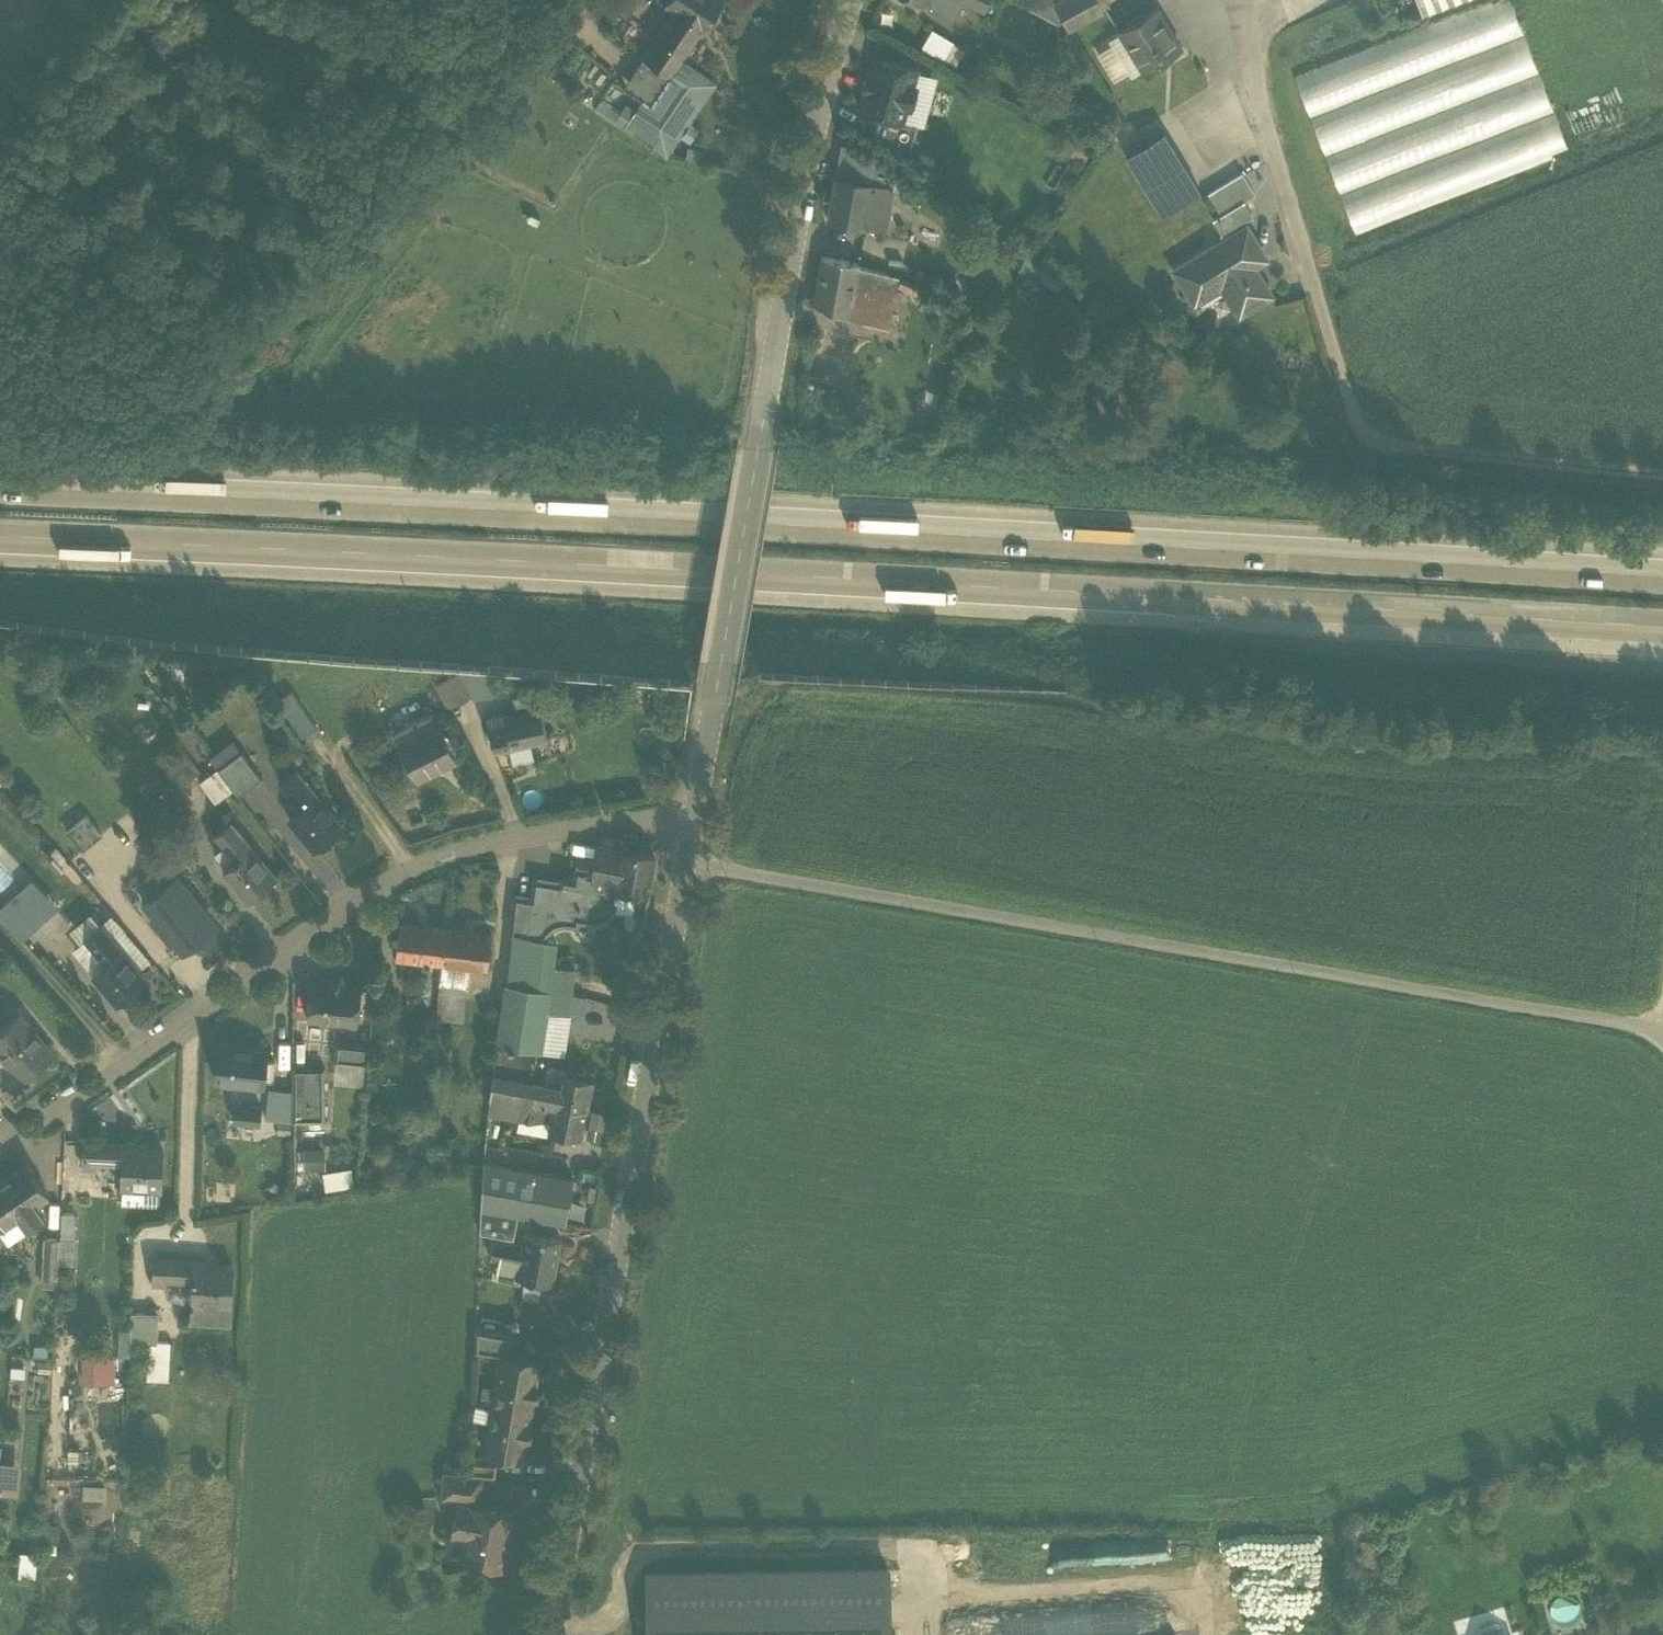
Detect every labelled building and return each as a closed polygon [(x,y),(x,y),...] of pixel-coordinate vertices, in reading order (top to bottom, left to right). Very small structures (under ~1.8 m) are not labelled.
[(666,3),(675,9),(703,28),(704,28),(723,0),(668,0),(666,3)] [(984,11),(989,0),(960,0),(984,11)] [(1055,4),(1068,27),(1103,8),(1099,0),(1061,0),(1055,4)] [(1296,68),(1350,228),(1575,152),(1560,109),(1557,110),(1519,0),(1498,0),(1296,68)] [(1422,13),(1456,0),(1416,0),(1422,13)] [(1156,6),(1123,26),(1138,50),(1133,53),(1144,71),(1182,48),(1156,6)] [(703,28),(675,9),(643,57),(671,76),(671,75),(681,61),(703,28)] [(931,27),(921,44),(943,58),(954,40),(931,27)] [(917,69),(875,57),(870,75),(867,75),(863,91),(865,92),(860,110),(879,115),(902,122),(902,121),(906,106),(911,107),(917,86),(912,85),(917,69)] [(714,83),(681,61),(671,75),(684,84),(669,106),(689,120),(714,83)] [(1222,79),(1170,106),(1182,130),(1234,103),(1222,79)] [(659,121),(638,106),(624,126),(666,154),(679,134),(659,121)] [(689,120),(669,106),(659,121),(679,134),(689,120)] [(902,122),(879,115),(872,140),(910,151),(917,125),(902,121),(902,122)] [(1200,191),(1163,131),(1126,154),(1162,214),(1200,191)] [(895,178),(871,172),(869,184),(894,188),(895,178)] [(1242,172),(1219,186),(1232,208),(1244,201),(1255,194),(1242,172)] [(869,184),(835,178),(828,219),(886,229),(894,188),(869,184)] [(1219,186),(1208,193),(1221,214),(1232,208),(1219,186)] [(1232,208),(1221,214),(1213,219),(1222,234),(1252,215),(1244,201),(1232,208)] [(1247,224),(1173,270),(1187,293),(1215,277),(1238,316),(1272,295),(1248,255),(1261,247),(1247,224)] [(859,263),(822,256),(814,302),(850,317),(855,289),(859,263)] [(933,291),(860,261),(859,263),(855,289),(875,292),(870,321),(887,324),(884,339),(882,351),(915,359),(917,349),(927,309),(933,291)] [(875,292),(855,289),(850,317),(862,319),(870,321),(875,292)] [(870,321),(862,319),(859,334),(884,339),(887,324),(870,321)] [(316,726),(291,689),(277,699),(302,735),(316,726)] [(540,705),(505,713),(511,745),(547,737),(540,705)] [(505,713),(487,717),(494,749),(511,745),(505,713)] [(439,723),(399,742),(416,776),(456,756),(439,723)] [(261,776),(241,750),(218,767),(238,794),(261,776)] [(296,768),(280,781),(301,806),(316,794),(317,795),(318,794),(296,768)] [(317,795),(316,794),(301,806),(289,817),(314,847),(342,825),(317,795)] [(86,813),(66,829),(83,849),(103,833),(86,813)] [(253,846),(231,819),(215,833),(236,858),(251,846),(252,847),(253,846)] [(654,853),(598,843),(593,871),(588,870),(589,868),(576,866),(574,879),(575,879),(574,884),(563,882),(560,898),(565,905),(553,914),(529,910),(525,935),(553,940),(554,939),(548,931),(551,928),(556,925),(561,923),(568,923),(578,924),(579,919),(592,922),(599,920),(604,918),(608,915),(612,912),(613,909),(615,906),(627,908),(624,925),(643,928),(649,891),(648,890),(654,853)] [(252,847),(251,846),(236,858),(223,869),(249,899),(276,877),(252,847)] [(211,928),(187,899),(188,898),(165,871),(150,885),(171,910),(159,920),(184,951),(211,928)] [(563,882),(534,878),(531,897),(529,910),(553,914),(565,905),(560,898),(563,882)] [(531,897),(513,894),(509,933),(513,934),(525,935),(529,910),(531,897)] [(26,896),(2,917),(22,938),(45,916),(26,896)] [(445,927),(400,922),(396,956),(442,962),(445,927)] [(146,980),(121,951),(122,950),(100,923),(84,937),(105,962),(93,972),(119,1003),(146,980)] [(491,932),(445,927),(442,962),(470,965),(487,967),(491,932)] [(525,935),(513,934),(508,982),(508,983),(550,989),(547,1009),(569,1011),(574,966),(553,964),(556,940),(525,935)] [(470,965),(442,962),(439,984),(463,985),(468,985),(470,965)] [(345,978),(341,973),(329,977),(328,983),(311,981),(308,1018),(358,1023),(361,986),(344,984),(345,978)] [(550,989),(508,983),(508,982),(505,982),(496,1041),(537,1048),(541,1049),(547,1009),(550,989)] [(463,985),(439,984),(438,1002),(461,1003),(463,985)] [(19,1011),(0,1027),(0,1051),(8,1061),(0,1068),(0,1075),(11,1088),(54,1053),(19,1011)] [(370,1045),(337,1041),(335,1060),(369,1063),(370,1045)] [(537,1048),(496,1041),(493,1070),(531,1078),(537,1048)] [(268,1049),(219,1043),(215,1079),(264,1084),(265,1076),(272,1077),(275,1057),(267,1057),(268,1049)] [(592,1078),(567,1073),(566,1069),(564,1066),(561,1064),(555,1063),(551,1063),(548,1066),(546,1069),(544,1080),(531,1078),(493,1070),(490,1089),(519,1094),(586,1107),(587,1107),(592,1078)] [(324,1066),(293,1066),(294,1119),(324,1119),(324,1066)] [(293,1090),(269,1087),(265,1117),(293,1119),(293,1090)] [(519,1094),(490,1089),(490,1090),(492,1090),(489,1107),(516,1112),(519,1094)] [(586,1107),(519,1094),(516,1112),(541,1116),(542,1110),(551,1112),(548,1129),(580,1136),(586,1107)] [(261,1106),(236,1103),(234,1121),(260,1124),(261,1106)] [(112,1143),(84,1142),(83,1166),(96,1166),(96,1160),(111,1161),(112,1143)] [(163,1148),(137,1147),(137,1144),(112,1143),(111,1161),(122,1161),(121,1186),(123,1187),(123,1184),(160,1186),(160,1188),(161,1188),(163,1148)] [(305,1145),(304,1166),(325,1166),(325,1146),(305,1145)] [(539,1170),(484,1159),(481,1206),(504,1210),(530,1215),(539,1170)] [(0,1182),(0,1189),(26,1227),(44,1215),(36,1203),(49,1194),(27,1163),(0,1182)] [(325,1189),(354,1185),(352,1167),(323,1171),(325,1189)] [(572,1176),(539,1170),(530,1215),(564,1221),(572,1176)] [(0,1189),(0,1228),(2,1226),(9,1237),(22,1229),(26,1227),(0,1189)] [(504,1210),(481,1206),(481,1220),(503,1223),(504,1210)] [(75,1235),(76,1210),(62,1210),(62,1234),(75,1235)] [(503,1223),(481,1220),(480,1238),(494,1239),(495,1238),(500,1239),(503,1223)] [(560,1238),(525,1231),(516,1274),(552,1281),(560,1238)] [(59,1237),(44,1236),(42,1276),(57,1277),(59,1237)] [(233,1265),(207,1264),(207,1261),(154,1258),(153,1283),(166,1283),(166,1277),(193,1278),(191,1303),(191,1304),(190,1320),(230,1322),(233,1265)] [(158,1312),(131,1312),(131,1341),(148,1342),(157,1342),(157,1341),(158,1312)] [(513,1332),(475,1325),(474,1349),(501,1353),(502,1352),(509,1353),(513,1332)] [(157,1341),(157,1342),(148,1342),(146,1379),(170,1380),(172,1341),(157,1341)] [(509,1353),(502,1352),(501,1353),(493,1401),(530,1408),(532,1397),(537,1393),(538,1384),(535,1379),(538,1358),(509,1353)] [(116,1354),(82,1354),(82,1381),(116,1381),(116,1354)] [(530,1408),(493,1401),(485,1447),(522,1453),(525,1436),(530,1432),(531,1424),(528,1419),(530,1408)] [(497,1458),(470,1456),(469,1471),(483,1472),(495,1473),(497,1458)] [(0,1464),(0,1485),(10,1486),(11,1465),(0,1464)] [(469,1471),(442,1468),(440,1496),(481,1500),(483,1472),(469,1471)] [(513,1510),(459,1501),(454,1531),(465,1533),(461,1556),(503,1564),(513,1510)] [(654,1634),(890,1634),(888,1560),(653,1565),(654,1634)]
